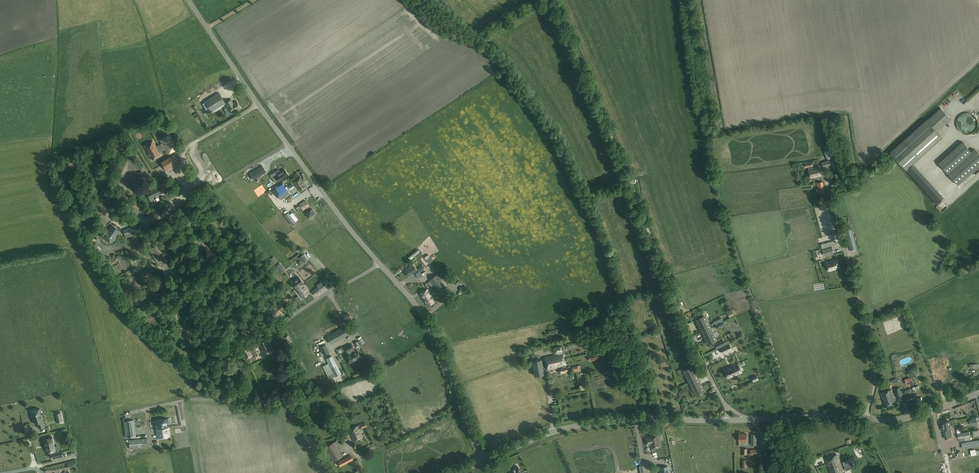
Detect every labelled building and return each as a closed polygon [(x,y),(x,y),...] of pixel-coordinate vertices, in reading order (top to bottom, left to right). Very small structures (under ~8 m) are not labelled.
[(211,112),(225,103),(219,93),(205,101),(211,112)] [(228,106),(232,113),(241,108),(236,101),(233,103),(231,99),(226,102),(228,106)] [(937,131),(950,119),(940,108),(891,153),(906,170),(942,137),(937,131)] [(168,154),(177,149),(169,135),(160,141),(162,143),(159,145),(161,149),(164,147),(168,154)] [(144,147),(152,160),(161,155),(159,150),(161,149),(159,145),(156,147),(153,141),(144,147)] [(831,148),(824,151),(827,160),(835,157),(831,148)] [(948,173),(958,185),(978,166),(978,154),(975,149),(948,173)] [(179,165),(178,162),(174,156),(162,163),(167,172),(179,165)] [(835,159),(822,163),(824,168),(826,167),(827,167),(832,165),(834,164),(836,169),(839,169),(835,159)] [(809,169),(810,178),(821,176),(819,167),(813,169),(812,166),(813,166),(812,162),(806,163),(806,167),(808,167),(809,169)] [(254,180),(266,172),(262,166),(250,174),(254,180)] [(279,169),(270,175),(275,183),(279,181),(288,175),(284,169),(281,172),(279,169)] [(304,179),(302,180),(300,177),(293,182),(300,191),(307,186),(303,181),(304,180),(305,180),(306,179),(304,176),(303,173),(301,175),(304,179)] [(923,174),(916,180),(937,203),(938,201),(941,204),(946,199),(923,174)] [(155,188),(151,190),(147,192),(149,198),(150,201),(154,199),(153,197),(155,196),(156,198),(158,197),(157,195),(164,192),(161,184),(155,187),(155,188)] [(285,187),(283,184),(274,190),(281,200),(290,194),(288,191),(285,187)] [(296,204),(305,198),(303,195),(299,198),(298,197),(294,201),(296,204)] [(306,200),(299,202),(301,210),(308,208),(306,200)] [(285,212),(294,207),(291,203),(283,208),(285,212)] [(288,213),(285,216),(293,225),(296,222),(298,219),(293,212),(290,215),(288,213)] [(112,225),(111,228),(108,231),(106,229),(100,236),(107,241),(109,238),(112,240),(118,233),(119,231),(112,225)] [(136,225),(123,231),(125,235),(138,230),(136,225)] [(852,229),(845,231),(851,250),(857,248),(852,229)] [(157,262),(162,259),(154,246),(149,250),(157,262)] [(824,256),(827,255),(834,253),(832,247),(823,250),(824,256)] [(409,258),(419,251),(418,249),(408,257),(409,258)] [(299,257),(303,263),(307,260),(303,254),(299,257)] [(829,271),(839,268),(837,259),(826,262),(829,271)] [(405,272),(408,276),(416,270),(412,264),(406,269),(407,270),(405,272)] [(433,268),(438,273),(442,269),(438,264),(433,268)] [(435,285),(441,281),(436,275),(430,279),(435,285)] [(303,297),(309,293),(303,284),(304,283),(299,277),(294,280),(293,279),(291,281),(292,282),(291,282),(296,289),(297,289),(303,297)] [(315,296),(326,287),(322,281),(317,285),(318,287),(312,292),(315,296)] [(445,286),(441,281),(435,285),(439,291),(445,286)] [(435,301),(427,289),(420,293),(427,306),(435,301)] [(710,328),(705,316),(696,320),(702,332),(710,328)] [(346,326),(327,337),(330,342),(333,341),(333,342),(339,339),(339,340),(350,333),(346,326)] [(716,340),(710,328),(702,332),(708,344),(716,340)] [(263,354),(273,350),(267,338),(258,342),(263,354)] [(351,344),(348,346),(356,361),(361,358),(357,350),(354,351),(353,349),(352,349),(353,348),(351,344)] [(731,349),(729,344),(721,348),(723,353),(731,349)] [(324,355),(329,352),(326,345),(320,347),(324,355)] [(253,356),(247,346),(241,350),(246,359),(253,356)] [(356,361),(348,346),(345,347),(347,351),(348,351),(349,354),(346,355),(350,363),(356,361)] [(546,364),(564,360),(561,346),(553,348),(555,354),(558,354),(545,357),(546,364)] [(590,361),(593,360),(604,357),(603,352),(588,355),(589,358),(590,361)] [(341,374),(331,356),(326,359),(335,377),(341,374)] [(544,375),(541,357),(532,358),(535,377),(544,375)] [(566,365),(564,360),(546,364),(548,370),(561,366),(562,368),(561,368),(562,372),(567,371),(566,367),(565,367),(565,365),(566,365)] [(741,372),(737,363),(731,365),(732,367),(729,368),(724,370),(728,378),(732,376),(732,374),(734,373),(735,375),(741,372)] [(698,379),(692,367),(683,371),(689,383),(698,379)] [(704,391),(698,379),(689,383),(695,395),(704,391)] [(903,395),(900,387),(894,389),(896,397),(903,395)] [(885,406),(895,403),(891,390),(881,393),(885,406)] [(918,399),(917,393),(905,397),(906,402),(918,399)] [(39,429),(45,427),(42,414),(41,415),(40,409),(30,411),(32,418),(33,417),(35,424),(37,423),(39,429)] [(165,426),(168,426),(167,418),(155,420),(156,429),(161,428),(161,427),(165,427),(165,426)] [(126,438),(136,436),(133,420),(124,422),(126,438)] [(950,425),(950,421),(942,422),(943,426),(941,426),(942,430),(943,429),(945,438),(947,438),(948,438),(950,438),(950,437),(953,437),(951,428),(951,427),(953,427),(952,424),(950,425)] [(358,425),(349,429),(354,441),(363,437),(359,429),(366,426),(365,423),(358,426),(358,425)] [(170,436),(168,426),(165,426),(165,427),(161,427),(161,428),(156,429),(157,438),(170,436)] [(971,439),(970,437),(970,436),(969,431),(957,433),(958,439),(959,438),(960,441),(965,440),(971,439)] [(651,450),(655,449),(655,447),(660,447),(658,435),(649,436),(649,437),(645,438),(646,445),(650,444),(651,448),(651,450)] [(44,438),(48,452),(51,452),(52,453),(51,453),(53,460),(57,458),(63,456),(62,451),(58,452),(58,451),(57,451),(57,452),(55,452),(55,451),(52,436),(44,438)] [(130,449),(148,447),(147,438),(129,440),(130,449)] [(978,446),(978,440),(962,443),(963,448),(978,446)] [(325,447),(333,461),(341,457),(333,442),(325,447)] [(770,451),(763,452),(765,460),(767,472),(773,472),(770,451)] [(340,466),(353,460),(351,455),(338,462),(340,466)] [(843,470),(837,455),(826,459),(831,472),(836,472),(843,470)] [(854,467),(851,459),(843,462),(846,470),(854,467)]
